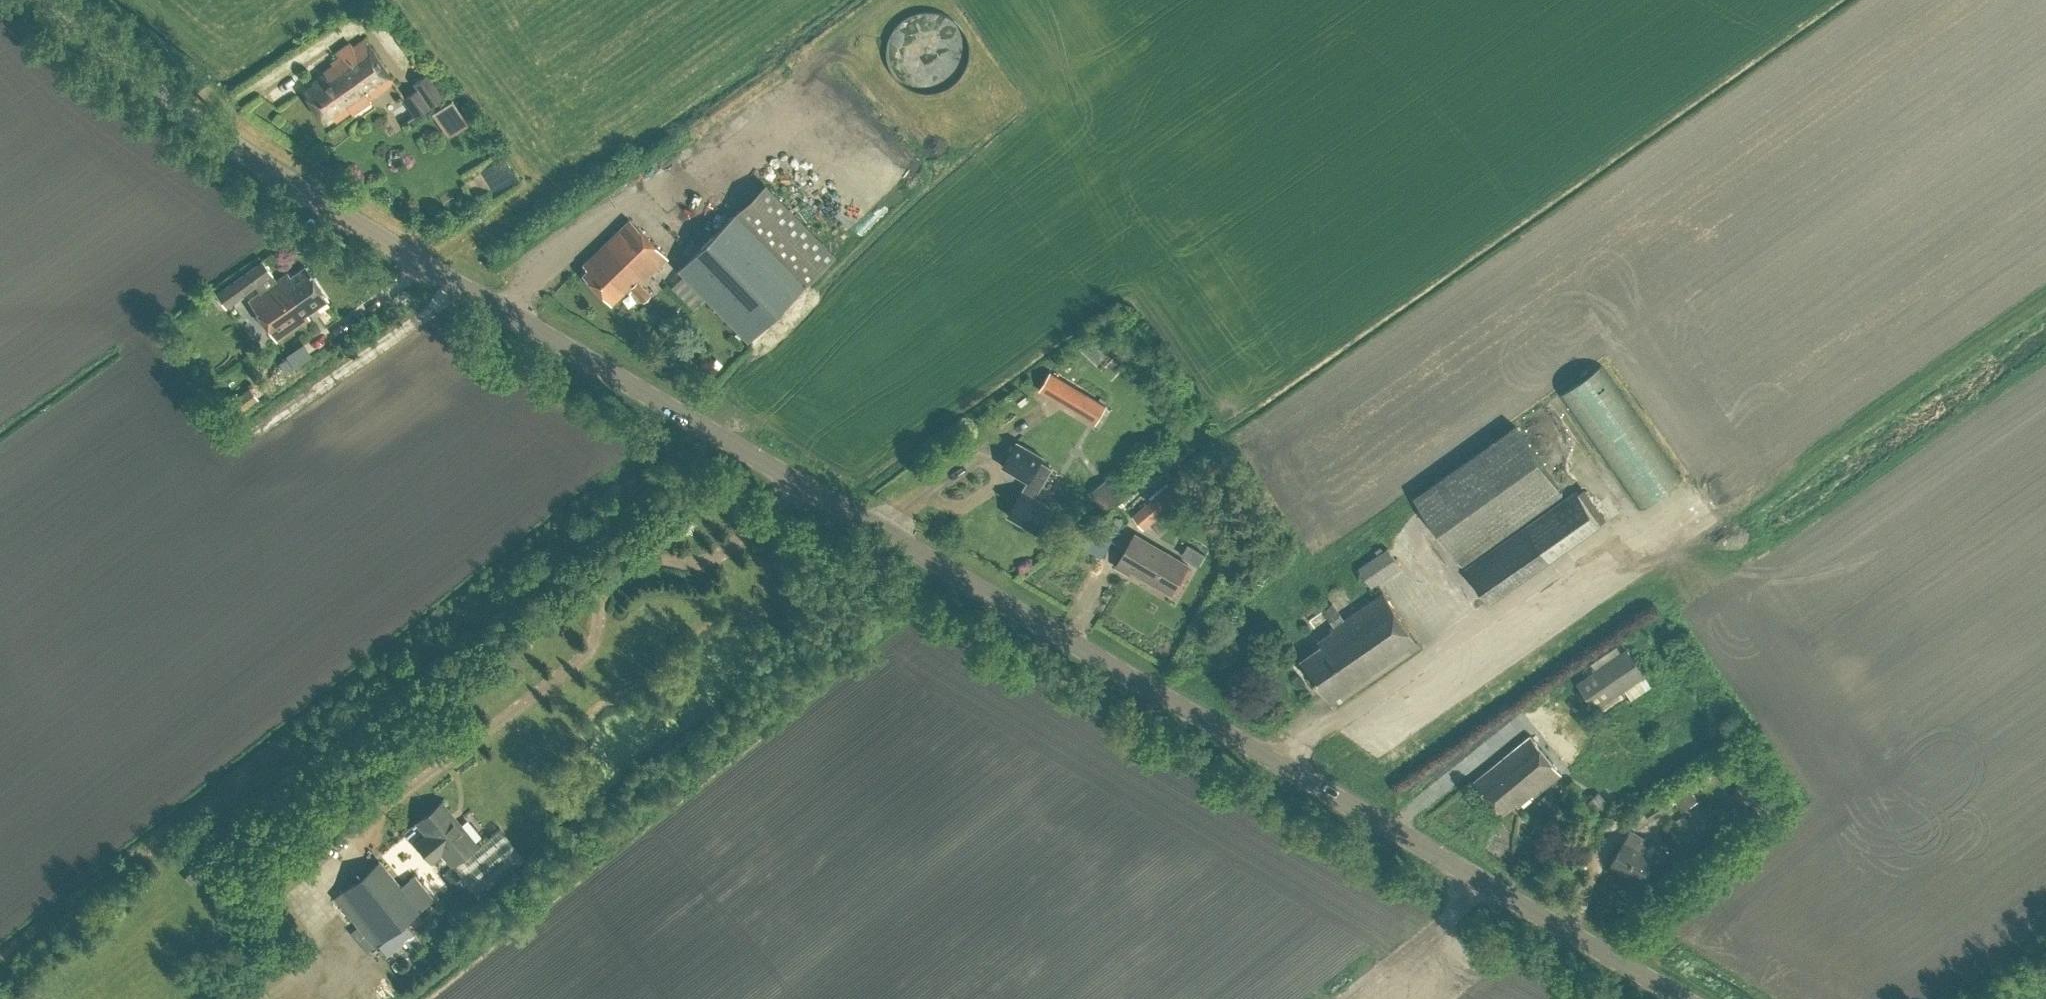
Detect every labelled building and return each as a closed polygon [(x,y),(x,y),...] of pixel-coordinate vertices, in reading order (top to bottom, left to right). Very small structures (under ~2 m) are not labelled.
[(967,45),(963,32),(955,21),(943,13),(929,10),(915,11),(903,18),(893,28),(887,41),(886,55),(891,68),(899,80),(911,87),(925,91),(939,89),(951,83),(961,72),(966,60),(967,45)] [(306,88),(325,116),(333,111),(337,118),(351,108),(353,111),(371,99),(369,95),(394,78),(366,36),(354,44),(351,39),(337,48),(340,53),(333,58),(334,61),(324,68),(326,70),(313,79),(315,81),(306,88)] [(416,85),(401,95),(414,114),(444,94),(428,70),(413,80),(416,85)] [(676,269),(747,341),(836,253),(765,181),(676,269)] [(582,274),(610,303),(629,285),(643,300),(649,294),(638,282),(665,256),(630,219),(582,264),(587,269),(582,274)] [(273,272),(262,257),(215,290),(226,305),(273,272)] [(287,270),(249,297),(278,338),(309,316),(306,312),(329,296),(306,264),(291,274),(287,270)] [(1683,479),(1602,364),(1560,394),(1641,509),(1683,479)] [(1041,389),(1076,410),(1088,392),(1052,370),(1041,389)] [(264,391),(255,380),(227,402),(236,413),(264,391)] [(1516,425),(1415,497),(1461,562),(1562,490),(1516,425)] [(1035,496),(1052,467),(1041,460),(1044,456),(1017,441),(1003,466),(1028,480),(1009,514),(1038,532),(1053,506),(1035,496)] [(1121,496),(1109,480),(1093,492),(1105,507),(1121,496)] [(1166,490),(1135,516),(1146,529),(1178,503),(1166,490)] [(1547,556),(1550,559),(1600,524),(1577,490),(1466,568),(1488,599),(1547,556)] [(1130,573),(1132,569),(1172,593),(1189,564),(1135,533),(1117,565),(1130,573)] [(1100,574),(1108,552),(1096,547),(1088,569),(1100,574)] [(1388,547),(1359,566),(1372,585),(1401,566),(1388,547)] [(1335,624),(1331,627),(1333,630),(1319,639),(1322,644),(1302,658),(1334,704),(1335,704),(1335,703),(1421,645),(1384,591),(1345,618),(1333,602),(1324,608),(1335,624)] [(1578,682),(1596,708),(1645,674),(1627,648),(1578,682)] [(1520,804),(1532,794),(1533,795),(1562,772),(1532,735),(1475,780),(1502,813),(1517,800),(1520,804)] [(1681,809),(1696,800),(1685,782),(1670,791),(1681,809)] [(1556,799),(1549,790),(1542,796),(1549,805),(1556,799)] [(1607,803),(1597,791),(1586,800),(1596,812),(1607,803)] [(1653,819),(1674,805),(1666,793),(1645,807),(1630,818),(1637,829),(1652,818),(1653,819)] [(442,800),(417,821),(427,834),(416,843),(430,860),(441,852),(451,864),(475,843),(474,842),(476,841),(442,800)] [(1625,840),(1611,863),(1639,880),(1653,856),(1645,852),(1651,841),(1631,830),(1625,840)] [(432,898),(412,874),(399,885),(378,858),(342,887),(333,894),(372,945),(382,938),(418,909),(432,898)]
